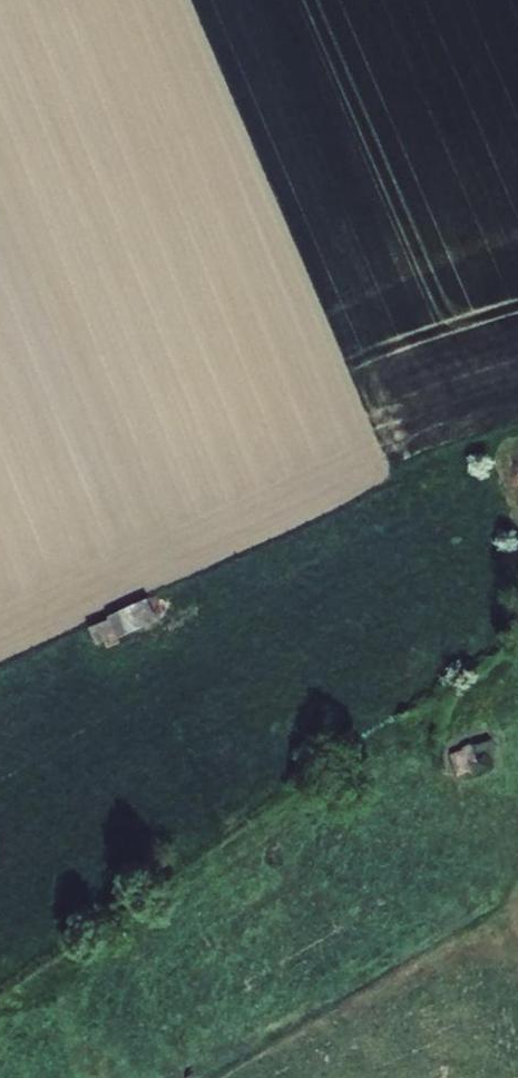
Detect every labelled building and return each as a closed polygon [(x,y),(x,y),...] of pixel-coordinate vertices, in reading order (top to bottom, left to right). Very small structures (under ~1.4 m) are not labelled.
[(87,629),(96,648),(125,634),(116,615),(87,629)]
